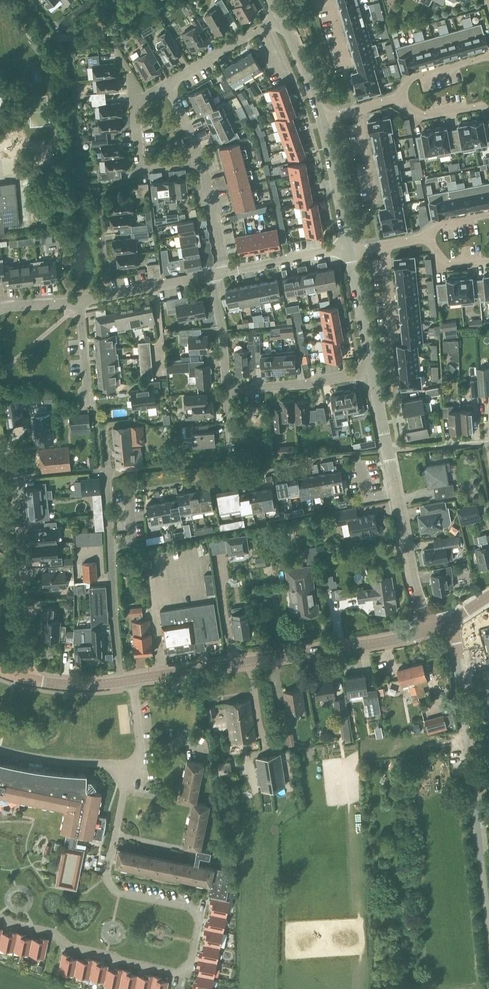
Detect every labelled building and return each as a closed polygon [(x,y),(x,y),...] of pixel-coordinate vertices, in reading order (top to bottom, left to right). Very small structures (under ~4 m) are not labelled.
[(217,3),(220,8),(206,16),(216,34),(230,26),(223,14),(230,10),(224,0),(221,0),(217,3)] [(236,7),(244,21),(250,18),(252,17),(251,17),(257,14),(249,0),(236,0),(239,6),(236,7)] [(340,3),(338,3),(339,9),(361,3),(360,0),(339,0),(340,3)] [(359,15),(363,14),(361,3),(339,9),(341,16),(343,15),(345,19),(359,15)] [(363,14),(359,15),(345,19),(346,24),(343,24),(345,30),(366,24),(363,14)] [(467,18),(476,51),(483,49),(483,48),(488,46),(488,48),(482,23),(481,23),(474,26),(471,16),(467,18)] [(182,34),(193,52),(206,44),(199,32),(204,29),(198,18),(193,21),(196,27),(182,34)] [(457,30),(464,53),(469,52),(469,53),(476,51),(467,18),(462,19),(465,28),(457,30)] [(173,21),(167,24),(171,33),(177,30),(173,21)] [(149,24),(140,29),(145,37),(156,30),(151,23),(149,24)] [(442,24),(452,58),(459,56),(458,55),(464,53),(457,30),(449,32),(447,23),(442,24)] [(350,40),(369,35),(366,24),(345,30),(347,36),(349,36),(350,40)] [(433,37),(439,60),(445,59),(445,60),(452,58),(442,24),(438,26),(441,35),(433,37)] [(418,31),(428,65),(434,63),(434,62),(439,60),(433,37),(425,39),(422,30),(418,31)] [(38,41),(32,31),(27,34),(34,44),(38,41)] [(169,66),(179,60),(172,47),(177,44),(169,31),(159,37),(161,40),(156,43),(159,49),(158,49),(160,53),(161,52),(169,66)] [(409,44),(415,67),(421,66),(421,67),(428,65),(418,31),(414,33),(416,42),(409,44)] [(372,45),(369,35),(350,40),(352,44),(349,45),(351,51),(372,45)] [(396,48),(403,72),(404,72),(403,72),(410,70),(410,69),(415,67),(409,44),(401,46),(398,37),(394,38),(396,47),(396,48)] [(356,61),(375,55),(375,56),(380,55),(377,43),(372,45),(351,51),(353,57),(355,57),(356,61)] [(134,61),(145,80),(159,72),(151,59),(156,56),(149,44),(142,49),(145,54),(134,61)] [(259,55),(256,50),(252,53),(252,52),(242,58),(253,75),(262,69),(255,58),(259,55)] [(100,65),(99,55),(88,56),(89,66),(92,66),(93,80),(96,79),(115,77),(114,63),(100,65)] [(375,55),(356,61),(358,65),(355,66),(357,71),(374,67),(378,66),(375,56),(375,55)] [(253,75),(242,58),(233,63),(243,81),(253,75)] [(223,69),(234,86),(243,81),(233,63),(223,69)] [(357,71),(356,72),(353,72),(354,77),(352,78),(354,85),(377,78),(374,67),(357,71)] [(118,77),(115,77),(96,79),(97,93),(89,94),(90,100),(92,100),(106,98),(105,92),(119,91),(118,77)] [(377,78),(354,85),(356,92),(358,91),(360,96),(373,92),(374,93),(378,92),(379,91),(381,90),(377,78)] [(197,87),(199,90),(190,94),(194,104),(213,96),(208,86),(213,84),(211,79),(197,87)] [(417,89),(415,80),(407,82),(409,90),(417,89)] [(420,99),(456,91),(458,101),(463,100),(459,83),(418,92),(420,99)] [(286,84),(269,90),(273,100),(289,94),(286,84)] [(253,85),(248,88),(253,96),(258,93),(253,85)] [(235,94),(232,86),(223,90),(226,98),(235,94)] [(289,94),(273,100),(276,110),(293,104),(289,94)] [(213,96),(194,104),(199,114),(204,112),(217,106),(217,105),(213,96)] [(101,119),(120,117),(122,117),(121,103),(107,104),(106,98),(92,100),(93,106),(100,105),(101,119)] [(247,98),(242,100),(247,110),(251,108),(247,98)] [(208,122),(226,113),(222,103),(217,105),(217,106),(204,112),(208,122)] [(293,104),(276,110),(280,119),(292,115),(296,114),(293,104)] [(213,132),(231,123),(226,113),(208,122),(213,132)] [(280,119),(276,120),(279,130),(296,124),(292,115),(280,119)] [(371,133),(392,129),(390,117),(388,117),(387,116),(383,117),(383,118),(369,121),(371,133)] [(100,126),(94,126),(96,139),(108,138),(107,132),(121,131),(120,117),(101,119),(99,119),(100,126)] [(246,117),(239,121),(242,127),(249,123),(249,122),(246,117)] [(471,121),(475,145),(486,143),(487,146),(488,145),(488,123),(484,124),(483,121),(478,122),(478,120),(471,121)] [(475,145),(471,121),(463,122),(464,125),(459,126),(459,129),(453,130),(457,151),(464,150),(464,151),(464,152),(476,150),(476,149),(475,145)] [(225,138),(227,142),(241,138),(238,132),(235,133),(231,123),(213,132),(217,142),(225,138)] [(296,124),(279,130),(283,140),(299,134),(296,124)] [(457,151),(453,130),(447,131),(447,128),(442,129),(441,127),(434,128),(439,152),(438,152),(439,156),(439,157),(452,154),(451,154),(451,152),(457,151)] [(423,136),(416,137),(420,158),(428,157),(427,154),(438,152),(439,152),(434,128),(427,129),(427,132),(422,133),(423,136)] [(392,129),(371,133),(372,140),(375,139),(375,143),(394,140),(392,129)] [(286,150),(303,144),(299,134),(283,140),(286,150)] [(93,146),(102,145),(103,159),(106,159),(124,157),(122,143),(108,144),(108,138),(96,139),(96,140),(92,140),(93,146)] [(394,140),(375,143),(376,148),(374,148),(375,155),(396,150),(394,140)] [(240,142),(220,148),(223,158),(247,152),(246,148),(241,149),(240,142)] [(289,159),(306,154),(303,144),(286,150),(289,159)] [(379,165),(398,161),(396,150),(375,155),(376,161),(379,160),(379,165)] [(269,159),(279,157),(278,151),(268,152),(269,159)] [(247,152),(223,158),(226,169),(245,164),(243,157),(248,156),(247,152)] [(121,171),(128,170),(126,156),(124,157),(106,159),(107,172),(100,173),(101,179),(115,178),(122,177),(121,171)] [(379,176),(401,172),(398,161),(379,165),(380,169),(378,170),(379,176)] [(306,163),(289,166),(291,176),(308,173),(306,163)] [(245,164),(226,169),(229,179),(253,173),(252,169),(247,170),(245,164)] [(484,173),(482,164),(475,166),(478,175),(484,173)] [(181,170),(182,179),(175,180),(177,196),(189,195),(186,169),(181,170)] [(177,196),(174,170),(169,171),(170,180),(163,181),(164,197),(177,196)] [(384,186),(403,182),(402,182),(401,172),(379,176),(380,182),(383,182),(384,186)] [(231,190),(251,184),(249,178),(254,177),(253,173),(229,179),(231,190)] [(308,173),(291,176),(293,187),(310,183),(308,173)] [(224,175),(212,178),(213,183),(226,180),(224,175)] [(482,206),(488,205),(488,183),(483,184),(481,175),(477,176),(482,206)] [(466,187),(470,209),(482,206),(477,176),(472,177),(474,186),(466,187)] [(215,188),(227,185),(226,180),(213,183),(215,188)] [(452,181),(458,211),(470,209),(466,187),(458,189),(456,180),(452,181)] [(151,183),(152,193),(153,198),(164,197),(163,181),(151,183)] [(405,193),(409,192),(407,181),(402,182),(403,182),(384,186),(384,190),(382,191),(383,197),(405,193)] [(441,192),(445,214),(458,211),(452,181),(447,181),(449,190),(441,192)] [(4,224),(19,223),(16,183),(0,184),(0,236),(5,236),(4,224)] [(295,196),(312,193),(310,183),(293,187),(295,196)] [(251,184),(231,190),(234,200),(258,194),(257,190),(252,191),(251,184)] [(445,214),(441,192),(433,193),(431,184),(427,185),(429,194),(428,194),(433,218),(433,216),(445,214)] [(312,193),(295,196),(297,207),(301,206),(314,203),(312,193)] [(407,204),(405,193),(383,197),(384,203),(387,203),(387,207),(388,207),(402,204),(402,205),(407,204)] [(256,206),(254,199),(259,198),(258,194),(234,200),(237,211),(256,206)] [(134,212),(132,198),(112,200),(113,214),(131,212),(131,213),(134,212)] [(318,202),(314,203),(301,206),(303,216),(320,213),(318,202)] [(387,207),(381,208),(382,213),(379,214),(381,221),(404,216),(402,205),(402,204),(388,207),(387,207)] [(121,234),(135,232),(142,231),(149,230),(148,224),(133,226),(131,213),(131,212),(113,214),(110,214),(112,229),(120,228),(121,234)] [(320,213),(303,216),(304,226),(322,222),(320,213)] [(246,235),(250,252),(260,250),(256,233),(253,216),(248,217),(250,233),(254,232),(254,233),(246,235)] [(404,216),(381,221),(382,228),(384,227),(385,232),(400,230),(400,231),(405,230),(405,229),(407,228),(404,216)] [(195,227),(194,220),(178,223),(180,234),(196,231),(208,229),(207,224),(195,227)] [(322,222),(304,226),(306,236),(324,233),(322,222)] [(281,246),(277,229),(266,231),(270,248),(281,246)] [(209,236),(197,238),(196,231),(180,234),(183,246),(198,243),(210,241),(209,236)] [(270,248),(266,231),(256,233),(260,250),(270,248)] [(237,237),(240,254),(250,252),(246,235),(237,237)] [(134,238),(113,240),(115,255),(117,254),(135,252),(134,238)] [(211,248),(200,250),(198,243),(183,246),(185,258),(201,255),(212,253),(211,248)] [(119,268),(139,266),(138,252),(135,252),(117,254),(119,268)] [(187,270),(215,265),(214,260),(202,262),(201,255),(185,258),(187,270)] [(396,269),(416,267),(414,256),(395,258),(396,269)] [(49,280),(58,279),(55,261),(44,263),(44,260),(37,261),(40,284),(49,283),(49,280)] [(21,266),(23,284),(31,282),(31,285),(40,284),(37,261),(31,262),(31,264),(21,266)] [(338,285),(335,268),(329,269),(328,261),(323,262),(328,287),(338,285)] [(318,262),(320,270),(314,271),(318,289),(328,287),(323,262),(318,262)] [(160,264),(148,265),(149,277),(161,276),(160,264)] [(309,272),(307,264),(303,265),(308,291),(318,289),(314,271),(309,272)] [(5,288),(15,287),(14,285),(23,284),(21,266),(10,267),(10,265),(3,265),(5,282),(5,288)] [(298,266),(300,274),(294,275),(298,293),(308,291),(303,265),(298,266)] [(416,267),(396,269),(397,279),(417,278),(416,267)] [(288,276),(287,268),(282,269),(287,295),(298,293),(294,275),(288,276)] [(472,280),(472,277),(467,278),(467,275),(460,276),(462,300),(462,305),(475,304),(474,298),(480,297),(479,280),(472,280)] [(452,277),(453,279),(447,280),(448,283),(437,284),(439,301),(449,300),(450,302),(462,300),(460,276),(452,277)] [(484,276),(485,279),(479,280),(480,297),(480,301),(487,301),(487,302),(487,303),(488,303),(488,276),(484,276)] [(417,278),(397,279),(398,290),(418,288),(417,278)] [(285,300),(283,289),(280,290),(278,280),(267,282),(271,301),(272,303),(285,300)] [(265,306),(265,302),(271,301),(267,282),(257,283),(261,303),(262,308),(264,308),(265,306)] [(254,304),(261,303),(257,283),(247,285),(251,305),(252,309),(255,308),(254,304)] [(237,287),(240,303),(241,311),(244,310),(244,307),(251,305),(247,285),(237,287)] [(226,289),(229,305),(240,303),(237,287),(226,289)] [(418,288),(398,290),(400,301),(419,299),(418,288)] [(187,297),(167,301),(169,309),(177,307),(177,312),(180,321),(186,320),(206,316),(203,301),(189,304),(187,297)] [(419,299),(400,301),(401,312),(420,310),(419,299)] [(139,306),(143,327),(150,326),(149,323),(155,322),(151,303),(139,306)] [(128,308),(131,327),(137,326),(137,328),(143,327),(139,306),(128,308)] [(340,317),(338,306),(321,310),(323,320),(340,317)] [(115,311),(116,313),(118,324),(120,332),(126,330),(126,328),(131,327),(128,308),(115,311)] [(420,310),(401,312),(402,322),(421,320),(420,310)] [(108,326),(118,324),(116,313),(100,316),(97,321),(98,337),(109,336),(108,326)] [(340,317),(323,320),(325,330),(342,327),(340,317)] [(421,320),(402,322),(403,333),(422,331),(421,320)] [(286,327),(280,327),(281,332),(281,334),(281,338),(288,338),(287,334),(294,333),(293,326),(286,327)] [(339,338),(344,337),(342,327),(325,330),(326,340),(340,338),(339,338)] [(179,330),(180,345),(189,344),(190,353),(209,351),(207,336),(193,337),(192,329),(179,330)] [(422,331),(403,333),(404,344),(417,343),(423,343),(422,331)] [(117,335),(109,336),(98,337),(96,337),(97,349),(116,348),(115,342),(117,342),(117,335)] [(322,341),(324,349),(324,351),(341,348),(340,338),(326,340),(322,341)] [(459,339),(444,341),(444,352),(451,352),(453,353),(453,361),(460,360),(459,339)] [(254,343),(247,344),(248,350),(244,350),(244,348),(242,346),(238,346),(236,348),(236,351),(235,351),(237,375),(250,374),(249,360),(255,359),(254,343)] [(260,343),(254,343),(255,359),(255,360),(261,359),(262,373),(273,372),(272,352),(261,353),(260,343)] [(404,344),(398,344),(399,356),(418,354),(417,343),(404,344)] [(116,348),(97,349),(98,361),(119,359),(118,353),(116,353),(116,348)] [(276,352),(276,348),(271,348),(272,352),(273,372),(284,372),(282,352),(276,352)] [(326,361),(343,358),(341,348),(324,351),(326,361)] [(282,352),(284,372),(296,371),(294,351),(282,352)] [(400,366),(419,364),(418,354),(399,356),(400,366)] [(119,359),(98,361),(99,373),(118,372),(117,366),(119,366),(119,359)] [(197,375),(198,386),(211,385),(210,366),(204,366),(204,360),(167,363),(167,373),(190,371),(190,375),(197,375)] [(401,377),(421,375),(419,364),(400,366),(401,377)] [(467,368),(457,367),(457,379),(466,379),(467,368)] [(478,369),(480,395),(488,395),(488,368),(478,369)] [(100,385),(103,385),(104,391),(116,390),(115,384),(121,384),(120,377),(118,377),(118,372),(99,373),(100,385)] [(421,375),(401,377),(402,388),(422,386),(421,375)] [(148,383),(148,389),(132,391),(134,409),(157,406),(154,388),(160,387),(159,381),(148,383)] [(440,387),(426,390),(428,397),(441,395),(440,387)] [(332,396),(336,418),(336,420),(330,421),(333,436),(339,434),(338,426),(343,425),(341,417),(342,417),(341,412),(347,411),(343,391),(344,391),(343,389),(343,390),(336,391),(336,395),(332,396)] [(354,410),(355,414),(366,412),(365,404),(359,406),(356,391),(351,392),(351,390),(344,391),(343,391),(347,411),(354,410)] [(213,401),(208,401),(207,394),(184,396),(185,408),(188,408),(188,419),(186,419),(201,418),(200,416),(214,415),(213,401)] [(20,398),(4,400),(8,421),(23,419),(20,398)] [(429,433),(428,428),(431,427),(429,417),(426,417),(425,411),(428,410),(426,400),(423,401),(423,398),(403,401),(405,415),(408,414),(409,421),(407,421),(410,437),(429,433)] [(281,414),(274,414),(275,430),(283,430),(283,421),(295,420),(295,401),(294,399),(280,400),(281,414)] [(324,407),(317,407),(317,409),(309,410),(308,400),(295,401),(295,420),(296,422),(318,420),(318,423),(327,423),(324,407)] [(461,411),(463,431),(474,430),(472,404),(468,404),(468,410),(461,411)] [(463,431),(461,411),(454,411),(454,405),(449,406),(451,431),(463,431)] [(37,443),(54,441),(52,414),(35,415),(37,443)] [(72,428),(90,426),(89,414),(71,416),(72,428)] [(113,428),(117,468),(143,465),(142,447),(132,447),(132,445),(146,444),(144,425),(113,428)] [(193,437),(193,447),(216,446),(215,430),(209,431),(208,425),(183,427),(184,438),(193,437)] [(375,439),(360,442),(361,449),(377,446),(375,439)] [(40,449),(42,472),(71,470),(70,447),(40,449)] [(345,490),(342,470),(337,471),(337,465),(334,466),(333,460),(329,461),(330,467),(334,492),(345,490)] [(325,473),(320,474),(323,494),(334,492),(330,467),(329,461),(321,462),(322,468),(324,468),(325,473)] [(450,484),(448,471),(451,470),(450,462),(424,466),(425,474),(423,474),(424,483),(427,482),(428,488),(434,487),(436,499),(456,496),(454,484),(450,484)] [(314,470),(314,475),(309,476),(313,495),(323,494),(320,474),(319,469),(318,463),(314,464),(315,470),(314,470)] [(299,477),(298,473),(287,475),(291,495),(301,493),(298,477),(299,477)] [(276,477),(277,480),(280,497),(291,495),(287,475),(276,477)] [(313,495),(309,476),(299,477),(298,477),(301,493),(302,497),(313,495)] [(81,481),(74,481),(75,490),(76,495),(82,495),(101,493),(100,477),(81,479),(81,481)] [(38,487),(25,488),(26,506),(35,505),(34,495),(47,494),(46,483),(37,483),(38,487)] [(275,507),(272,487),(261,489),(265,509),(275,507)] [(200,491),(203,510),(214,508),(211,489),(200,491)] [(232,511),(242,509),(239,491),(239,489),(228,490),(232,511)] [(250,491),(254,511),(265,509),(261,489),(250,491)] [(232,511),(228,490),(217,493),(221,513),(232,511)] [(242,509),(243,513),(254,511),(250,491),(246,492),(245,490),(239,491),(242,509)] [(189,493),(193,512),(203,510),(200,491),(189,493)] [(179,495),(180,499),(182,514),(193,512),(189,493),(179,495)] [(27,516),(24,516),(25,521),(49,519),(47,494),(34,495),(35,505),(26,506),(27,516)] [(168,501),(172,521),(183,519),(182,514),(180,499),(168,501)] [(158,503),(162,523),(172,521),(168,501),(158,503)] [(447,509),(445,501),(425,505),(427,515),(419,516),(422,532),(429,531),(430,532),(431,533),(432,533),(435,532),(436,532),(436,531),(437,531),(438,530),(437,529),(443,528),(443,526),(447,525),(448,525),(450,523),(450,522),(450,521),(448,508),(447,509)] [(147,505),(151,525),(162,523),(158,503),(147,505)] [(477,505),(459,509),(461,519),(479,515),(477,505)] [(381,533),(383,530),(382,527),(379,525),(377,525),(374,514),(358,517),(356,507),(336,511),(339,524),(350,522),(352,535),(359,533),(359,535),(362,537),(366,536),(367,533),(367,532),(374,530),(375,532),(378,534),(381,533)] [(246,525),(244,519),(234,521),(235,527),(246,525)] [(33,544),(57,542),(55,527),(57,527),(57,521),(45,522),(45,528),(29,529),(31,544),(33,544)] [(220,524),(221,530),(235,527),(234,521),(220,524)] [(186,533),(185,530),(174,532),(175,539),(186,537),(186,533)] [(75,532),(75,545),(103,544),(102,531),(75,532)] [(488,567),(488,545),(488,540),(487,535),(486,534),(478,536),(480,543),(481,548),(476,549),(481,569),(488,567)] [(146,538),(147,544),(165,541),(164,535),(146,538)] [(248,551),(246,536),(226,539),(229,555),(248,551)] [(424,556),(425,563),(427,562),(428,564),(448,560),(448,559),(453,559),(451,547),(459,546),(458,536),(434,540),(435,547),(425,549),(426,555),(424,556)] [(33,544),(34,559),(50,558),(51,564),(63,563),(62,556),(58,557),(57,542),(33,544)] [(304,559),(312,559),(311,546),(303,546),(304,559)] [(265,557),(256,559),(257,567),(266,565),(265,557)] [(151,559),(142,559),(143,575),(153,574),(151,559)] [(84,581),(98,580),(96,562),(83,563),(84,581)] [(341,563),(331,567),(335,578),(345,573),(341,563)] [(59,571),(43,573),(44,581),(42,581),(41,583),(41,589),(43,591),(53,590),(53,588),(66,587),(66,580),(74,579),(73,564),(59,565),(59,571)] [(311,566),(287,570),(289,583),(290,593),(292,601),(293,609),(300,608),(301,616),(319,613),(318,604),(316,604),(313,585),(314,585),(311,566)] [(435,593),(441,592),(441,594),(448,593),(448,591),(449,590),(449,588),(454,588),(452,577),(453,577),(451,566),(434,569),(435,575),(432,575),(435,593)] [(212,574),(204,575),(207,595),(215,594),(212,574)] [(376,613),(397,610),(396,602),(394,589),(392,576),(370,579),(372,588),(357,590),(359,600),(373,598),(376,613)] [(74,585),(74,594),(87,592),(86,584),(74,585)] [(106,586),(89,587),(90,599),(107,598),(106,586)] [(350,588),(336,590),(337,598),(351,596),(350,588)] [(100,622),(109,622),(107,598),(90,599),(93,644),(93,653),(85,653),(86,661),(103,660),(102,643),(104,643),(103,635),(101,635),(100,622)] [(215,603),(160,611),(163,625),(162,626),(166,652),(195,648),(195,649),(206,648),(205,641),(220,638),(215,603)] [(261,614),(259,604),(252,604),(254,615),(261,614)] [(247,605),(232,608),(233,618),(235,633),(235,636),(237,636),(238,637),(243,637),(244,635),(252,634),(249,616),(249,615),(248,615),(247,605)] [(42,619),(43,619),(43,626),(45,626),(44,638),(58,639),(58,637),(64,638),(66,625),(59,625),(59,620),(54,620),(56,608),(43,607),(42,619)] [(143,607),(132,608),(133,617),(143,615),(143,607)] [(153,653),(150,620),(133,621),(136,654),(153,653)] [(85,641),(76,641),(77,661),(86,661),(85,653),(93,653),(93,644),(85,644),(85,641)] [(423,663),(410,667),(414,681),(415,681),(416,685),(415,685),(418,693),(417,693),(418,696),(426,694),(422,679),(427,678),(423,663)] [(410,667),(398,670),(402,684),(414,681),(410,667)] [(472,675),(474,690),(488,686),(488,670),(472,675)] [(365,676),(346,678),(349,694),(363,692),(367,716),(382,713),(377,690),(368,691),(365,676)] [(332,680),(315,683),(316,687),(315,687),(316,689),(317,698),(335,695),(332,680)] [(302,689),(284,692),(287,708),(279,710),(282,728),(293,726),(291,711),(305,709),(302,689)] [(335,700),(337,714),(346,713),(344,699),(335,700)] [(250,700),(226,704),(232,743),(256,740),(250,700)] [(216,716),(215,707),(207,708),(209,717),(216,716)] [(346,715),(340,716),(343,738),(350,737),(346,715)] [(444,715),(426,720),(429,733),(447,728),(444,715)] [(293,732),(283,734),(284,741),(294,739),(293,732)] [(285,786),(280,754),(258,758),(259,768),(257,768),(260,784),(262,783),(263,790),(285,786)] [(204,764),(187,760),(179,798),(193,801),(184,846),(197,848),(196,855),(210,858),(211,851),(198,848),(207,804),(193,801),(200,770),(203,771),(204,764)] [(228,773),(229,761),(220,760),(219,773),(228,773)] [(2,804),(9,803),(14,799),(22,800),(21,802),(25,802),(26,801),(29,802),(29,803),(33,804),(33,803),(43,805),(43,806),(47,807),(47,806),(51,806),(50,808),(54,808),(55,807),(66,810),(65,814),(64,814),(63,818),(64,818),(63,822),(62,821),(61,825),(63,825),(61,831),(67,832),(64,846),(59,872),(58,875),(56,883),(59,884),(69,886),(77,888),(85,850),(83,850),(76,849),(79,835),(102,839),(102,840),(102,839),(103,838),(103,837),(103,836),(104,835),(104,834),(105,833),(105,832),(105,831),(105,830),(106,829),(106,828),(106,827),(106,826),(106,825),(106,824),(106,823),(106,822),(107,821),(107,820),(107,819),(107,818),(107,817),(106,817),(97,815),(98,810),(100,811),(100,807),(99,806),(100,803),(101,803),(102,799),(101,799),(102,793),(96,792),(97,788),(92,781),(87,781),(87,775),(82,775),(82,773),(78,773),(78,774),(74,774),(75,773),(71,773),(70,774),(65,774),(60,773),(61,772),(57,772),(56,773),(53,772),(53,771),(49,771),(49,772),(44,771),(34,770),(29,769),(29,768),(25,767),(25,768),(21,767),(21,766),(18,766),(17,767),(12,766),(8,765),(8,763),(4,762),(4,764),(0,763),(1,762),(0,762),(0,804),(2,804)] [(206,869),(118,851),(116,865),(211,884),(209,895),(227,898),(232,871),(207,866),(206,869)] [(212,913),(227,916),(230,901),(212,897),(211,903),(214,903),(212,913)] [(206,928),(224,931),(227,916),(212,913),(210,924),(207,923),(206,928)] [(206,944),(220,947),(224,931),(206,928),(205,933),(208,934),(206,944)] [(19,933),(14,932),(13,935),(4,933),(2,933),(0,944),(0,948),(15,951),(19,933)] [(30,954),(33,939),(23,937),(23,934),(19,933),(15,951),(30,954)] [(33,939),(30,954),(45,958),(49,939),(44,938),(43,941),(33,939)] [(200,958),(217,962),(220,947),(206,944),(204,954),(201,953),(200,958)] [(98,950),(104,955),(107,951),(111,955),(112,954),(102,945),(98,950)] [(75,975),(78,960),(68,958),(69,954),(63,953),(59,971),(75,975)] [(133,964),(137,959),(130,954),(127,960),(133,964)] [(78,960),(75,975),(89,978),(93,959),(89,958),(88,962),(78,960)] [(199,974),(214,977),(217,962),(200,958),(199,963),(201,964),(199,974)] [(93,959),(89,978),(105,981),(107,969),(108,969),(109,966),(98,964),(99,961),(93,959)] [(120,987),(123,969),(118,968),(118,971),(108,969),(107,969),(105,981),(104,983),(120,987)] [(138,975),(128,973),(129,970),(123,969),(120,987),(131,988),(135,988),(138,975)] [(154,975),(149,974),(149,977),(138,975),(135,988),(151,988),(154,975)] [(199,974),(197,984),(194,984),(193,988),(212,988),(214,977),(199,974)] [(151,988),(168,988),(169,982),(159,979),(159,976),(154,975),(151,988)]
